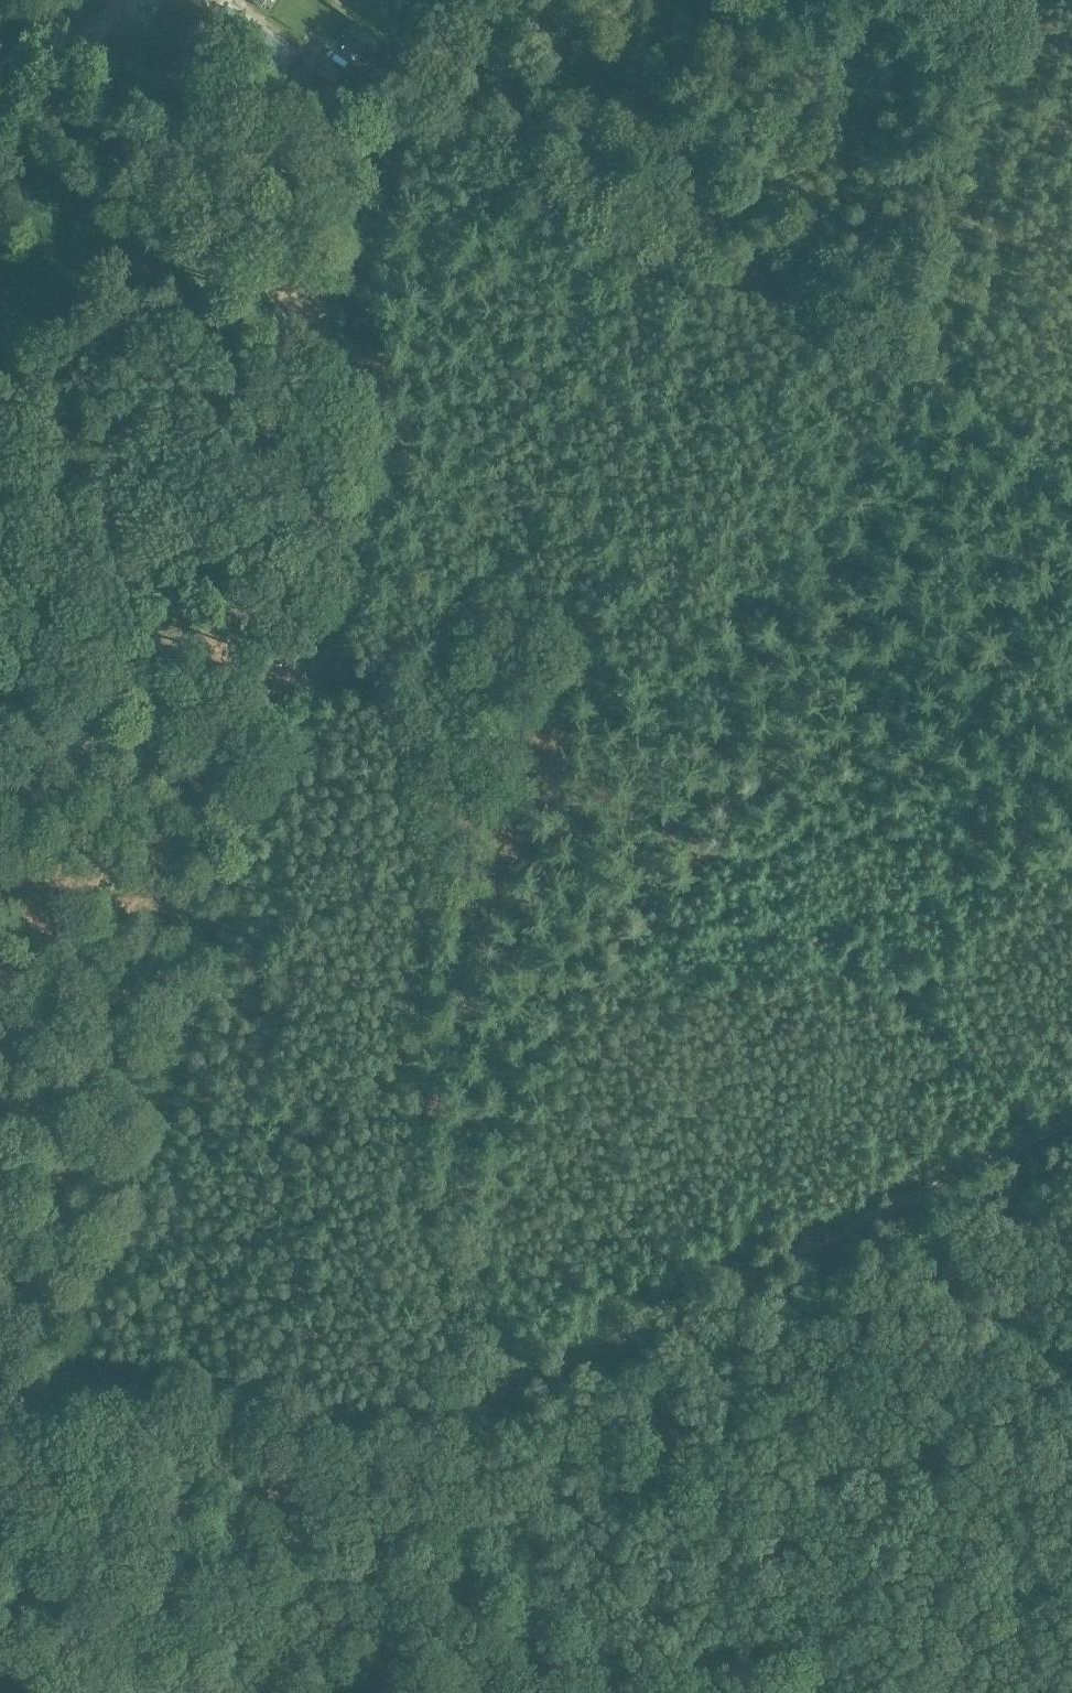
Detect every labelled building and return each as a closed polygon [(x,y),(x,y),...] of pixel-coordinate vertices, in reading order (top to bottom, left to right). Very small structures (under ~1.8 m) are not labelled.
[(382,43),(353,22),(340,39),(369,60),(382,43)]
